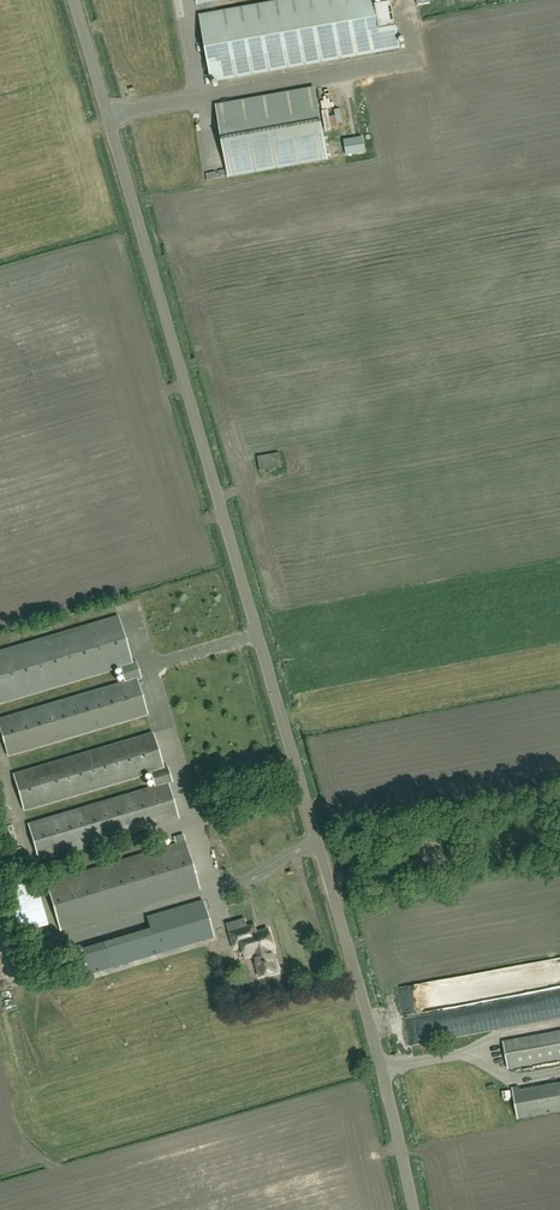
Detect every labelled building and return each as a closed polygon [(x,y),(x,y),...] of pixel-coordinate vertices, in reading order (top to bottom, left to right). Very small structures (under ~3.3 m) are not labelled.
[(201,17),(212,81),(383,51),(400,48),(392,4),(375,7),(374,0),(298,0),(201,17)] [(217,107),(229,176),(327,159),(315,90),(217,107)] [(351,107),(359,113),(363,106),(355,101),(351,107)] [(354,118),(350,123),(361,133),(365,128),(354,118)] [(356,154),(353,139),(344,140),(347,156),(356,154)] [(0,653),(0,704),(120,668),(124,682),(0,719),(0,732),(7,756),(147,715),(137,679),(141,678),(136,662),(135,658),(131,660),(120,624),(118,617),(0,653)] [(153,733),(13,775),(24,811),(150,773),(155,787),(28,825),(38,861),(178,819),(168,784),(172,783),(167,767),(163,768),(153,733)] [(199,889),(185,842),(47,883),(61,931),(199,889)] [(25,883),(12,887),(15,897),(28,893),(25,883)] [(203,901),(147,918),(150,930),(158,955),(214,938),(203,901)] [(274,950),(268,930),(250,935),(248,927),(230,932),(235,948),(243,945),(246,958),(254,955),(255,956),(272,951),(272,950),(274,950)] [(158,955),(150,930),(81,950),(89,975),(158,955)] [(278,971),(272,951),(255,956),(261,976),(278,971)] [(456,996),(474,994),(473,981),(455,982),(456,996)] [(503,1042),(508,1069),(559,1059),(559,1030),(503,1042)] [(520,1091),(519,1087),(513,1088),(518,1119),(559,1111),(559,1083),(520,1091)]
